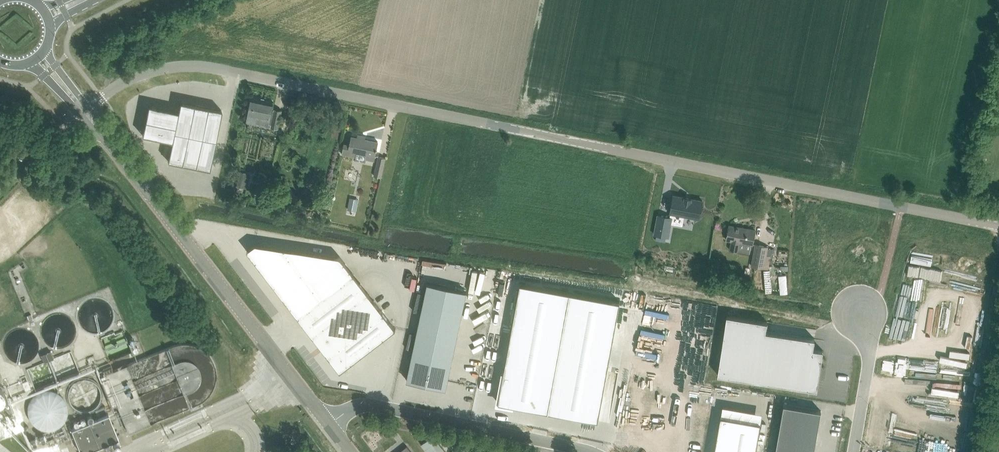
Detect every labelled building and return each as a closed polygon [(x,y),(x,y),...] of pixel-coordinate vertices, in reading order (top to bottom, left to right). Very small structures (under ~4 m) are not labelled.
[(252,97),(248,115),(258,117),(256,124),(278,128),(282,110),(275,108),(274,109),(272,109),(274,102),(252,97)] [(145,129),(175,135),(169,164),(210,173),(223,114),(152,99),(145,129)] [(345,143),(343,154),(356,157),(357,152),(366,153),(365,159),(374,160),(378,141),(352,135),(350,144),(345,143)] [(5,151),(12,158),(16,154),(9,147),(5,151)] [(381,177),(386,157),(378,155),(373,175),(381,177)] [(237,186),(238,186),(237,191),(243,192),(244,187),(247,188),(251,173),(240,170),(237,186)] [(698,219),(701,201),(672,195),(668,213),(698,219)] [(350,197),(348,209),(356,210),(359,199),(350,197)] [(654,234),(667,237),(671,218),(658,215),(654,234)] [(730,225),(728,235),(727,239),(732,240),(731,249),(750,253),(751,243),(753,244),(756,230),(730,225)] [(768,246),(756,244),(752,266),(764,268),(768,246)] [(354,273),(298,316),(341,371),(396,329),(354,273)] [(467,291),(428,282),(407,380),(446,388),(467,291)] [(489,399),(548,411),(572,301),(512,289),(489,399)] [(631,313),(572,301),(548,411),(608,424),(631,313)] [(718,374),(818,389),(824,350),(814,348),(815,338),(766,331),(768,321),(727,315),(718,374)] [(790,332),(812,334),(813,328),(783,325),(782,329),(791,330),(790,332)] [(41,355),(44,362),(54,358),(51,351),(41,355)] [(87,358),(90,365),(96,362),(94,355),(87,358)] [(128,432),(150,423),(126,365),(113,370),(111,365),(103,369),(105,373),(100,375),(112,405),(117,403),(128,432)] [(19,394),(17,387),(11,388),(9,380),(0,383),(0,399),(19,394)] [(822,410),(784,403),(776,451),(814,451),(822,410)] [(12,406),(1,411),(3,416),(14,412),(12,406)] [(93,418),(93,417),(93,416),(92,415),(91,414),(90,414),(89,414),(88,415),(88,416),(87,417),(87,418),(87,419),(88,420),(71,428),(81,451),(118,436),(108,412),(93,418)] [(714,451),(756,451),(762,422),(721,415),(714,451)] [(434,436),(433,435),(432,435),(422,444),(428,451),(447,451),(434,436)]
